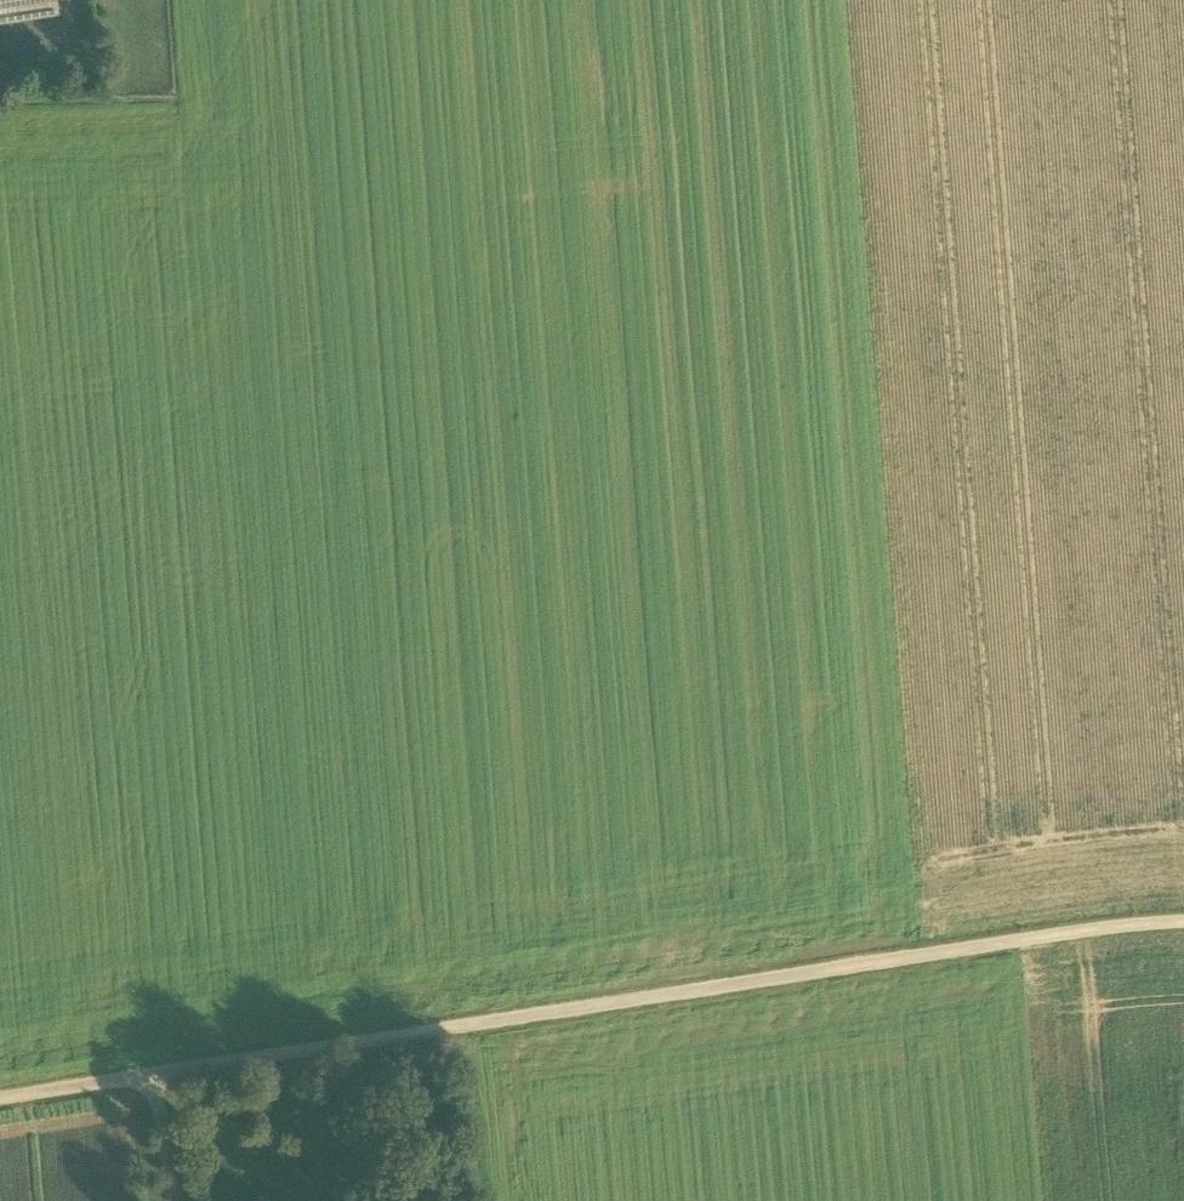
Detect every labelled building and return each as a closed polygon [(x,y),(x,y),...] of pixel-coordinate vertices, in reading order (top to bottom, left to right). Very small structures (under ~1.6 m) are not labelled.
[(0,1),(0,23),(23,20),(21,3),(17,0),(10,0),(0,1)] [(54,0),(30,0),(29,2),(21,3),(23,20),(58,14),(57,2),(54,2),(54,0)]
